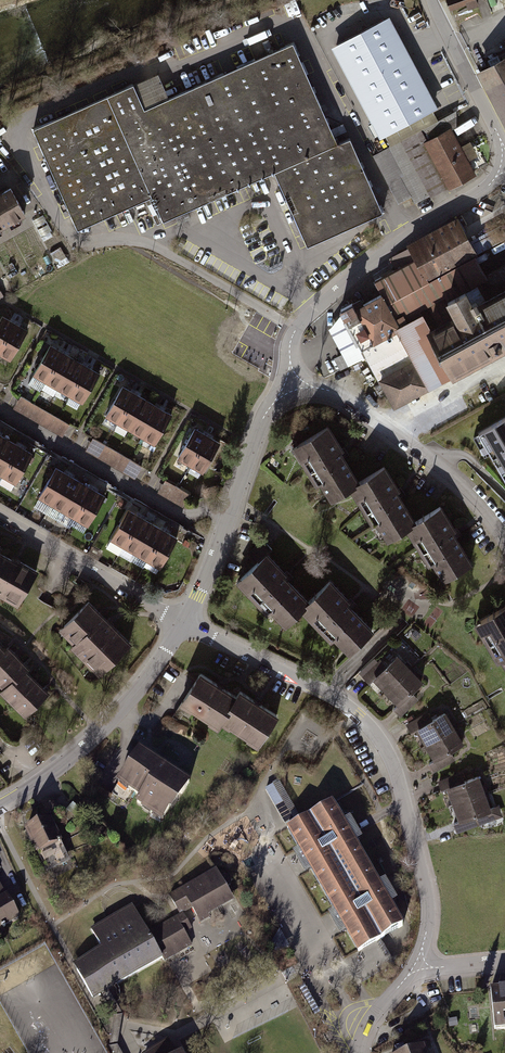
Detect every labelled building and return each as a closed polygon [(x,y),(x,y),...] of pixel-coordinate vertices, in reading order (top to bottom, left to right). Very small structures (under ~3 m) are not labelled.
[(447,0),(451,10),(468,3),(470,9),(478,6),(476,0),(448,0),(447,0)] [(384,21),(337,46),(384,134),(431,109),(384,21)] [(136,85),(37,129),(81,229),(154,197),(164,220),(277,171),(309,245),(383,212),(352,143),(343,147),(297,43),(146,109),(136,85)] [(480,75),(504,120),(504,62),(480,75)] [(444,118),(421,131),(451,186),(452,187),(475,174),(451,130),(458,127),(454,119),(447,123),(444,118)] [(421,131),(389,148),(404,176),(401,177),(412,197),(416,204),(451,186),(421,131)] [(404,176),(389,148),(373,157),(398,203),(412,197),(401,177),(404,176)] [(0,196),(0,223),(4,229),(27,216),(12,190),(0,196)] [(375,346),(394,382),(391,384),(395,393),(399,391),(407,405),(504,352),(504,268),(488,277),(457,221),(409,247),(410,249),(418,262),(398,273),(378,284),(384,296),(403,331),(391,337),(393,341),(387,344),(385,340),(375,346)] [(471,242),(479,255),(504,240),(504,235),(500,226),(471,242)] [(418,262),(410,249),(391,259),(398,273),(418,262)] [(403,331),(384,296),(365,306),(361,300),(353,305),(354,308),(351,314),(354,318),(359,316),(370,337),(358,344),(363,352),(385,340),(387,344),(393,341),(391,337),(403,331)] [(0,323),(0,351),(15,325),(3,318),(0,323)] [(0,351),(0,355),(11,361),(27,332),(15,325),(0,351)] [(51,347),(34,375),(46,383),(63,354),(51,347)] [(63,354),(46,383),(58,390),(75,361),(63,354)] [(75,361),(58,390),(71,397),(87,368),(75,361)] [(87,368),(71,397),(83,404),(100,375),(87,368)] [(123,388),(106,417),(118,424),(135,395),(123,388)] [(135,395),(118,424),(131,431),(147,402),(135,395)] [(20,396),(13,408),(26,415),(33,403),(20,396)] [(33,403),(26,416),(38,423),(45,411),(33,403)] [(147,403),(131,431),(143,439),(160,410),(147,403)] [(160,410),(143,438),(155,446),(172,417),(160,410)] [(45,411),(38,423),(50,430),(57,418),(45,411)] [(57,418),(50,430),(63,437),(70,425),(57,418)] [(480,433),(504,477),(504,419),(480,433)] [(329,494),(333,501),(359,485),(340,454),(343,453),(328,430),(319,435),(298,448),(306,462),(303,464),(309,473),(312,471),(327,495),(329,494)] [(196,431),(179,459),(191,467),(208,438),(196,431)] [(9,441),(0,436),(0,457),(9,441)] [(93,438),(85,450),(98,458),(105,445),(93,438)] [(208,438),(191,467),(203,474),(220,445),(208,438)] [(0,457),(0,474),(5,477),(22,448),(9,441),(0,457)] [(105,445),(98,458),(110,465),(117,453),(105,445)] [(0,485),(0,487),(12,494),(34,455),(22,448),(0,485)] [(117,453),(110,465),(122,472),(130,460),(117,453)] [(130,460),(122,472),(135,479),(142,467),(130,460)] [(54,475),(41,498),(53,505),(69,476),(57,469),(56,471),(52,469),(50,473),(54,475)] [(386,533),(390,540),(416,524),(397,494),(400,493),(385,469),(376,475),(355,488),(363,502),(360,504),(366,513),(369,511),(383,534),(386,533)] [(69,476),(53,505),(65,512),(82,483),(69,476)] [(165,481),(158,493),(170,500),(177,488),(165,481)] [(82,483),(65,512),(77,519),(94,490),(82,483)] [(178,488),(171,500),(183,507),(190,495),(178,488)] [(94,491),(77,519),(89,527),(106,498),(94,491)] [(442,573),(446,580),(472,565),(453,534),(456,533),(441,509),(432,515),(411,528),(419,542),(416,544),(422,553),(425,551),(439,575),(442,573)] [(130,511),(108,550),(120,557),(142,518),(130,511)] [(142,518),(125,547),(138,554),(154,526),(142,518)] [(154,526),(138,554),(150,562),(167,533),(154,526)] [(167,533),(150,562),(162,569),(179,540),(167,533)] [(250,553),(260,564),(273,551),(263,541),(250,553)] [(0,553),(0,595),(19,606),(32,584),(39,573),(21,562),(19,566),(14,563),(15,562),(0,553)] [(282,619),(288,625),(309,604),(285,579),(287,577),(268,557),(260,564),(242,582),(253,593),(250,596),(258,604),(260,601),(280,621),(282,619)] [(345,647),(351,653),(373,632),(348,606),(350,604),(331,584),(323,592),(305,609),(316,621),(313,623),(321,631),(323,629),(343,649),(345,647)] [(90,604),(65,629),(71,635),(69,637),(86,654),(82,658),(89,665),(93,661),(105,673),(132,646),(113,627),(112,628),(107,624),(109,622),(90,604)] [(503,612),(481,625),(489,639),(486,641),(491,650),(495,648),(504,666),(504,611),(503,612)] [(18,656),(9,648),(6,651),(0,645),(0,674),(18,656)] [(0,674),(0,685),(3,685),(8,690),(30,668),(18,656),(0,674)] [(387,668),(381,661),(363,678),(369,685),(377,677),(390,691),(411,671),(398,658),(387,668)] [(10,701),(15,706),(39,683),(27,671),(5,692),(10,698),(10,701)] [(401,718),(419,702),(412,695),(423,685),(411,671),(390,691),(402,704),(395,711),(401,718)] [(238,701),(202,677),(183,706),(219,730),(238,701)] [(39,683),(15,706),(20,711),(23,711),(28,716),(50,695),(39,683)] [(278,719),(242,696),(223,724),(259,748),(278,719)] [(432,721),(428,713),(407,725),(411,733),(421,728),(430,744),(454,730),(445,714),(432,721)] [(434,773),(455,761),(450,753),(463,746),(454,730),(430,744),(439,760),(429,765),(434,773)] [(142,752),(121,783),(132,791),(130,794),(142,802),(139,807),(144,810),(146,807),(166,820),(183,793),(186,795),(192,786),(142,752)] [(465,783),(462,774),(439,782),(442,791),(452,788),(458,805),(485,795),(479,778),(465,783)] [(298,827),(302,824),(279,783),(266,791),(285,826),(295,821),(298,827)] [(457,834),(503,817),(500,809),(491,812),(485,795),(458,805),(464,822),(454,826),(457,834)] [(298,827),(290,831),(358,955),(401,931),(333,808),(302,824),(298,827)] [(50,820),(28,831),(48,874),(70,863),(50,820)] [(216,871),(171,896),(179,910),(186,906),(186,900),(189,899),(201,920),(234,901),(227,890),(231,887),(233,882),(229,877),(225,877),(221,879),(216,871)] [(2,930),(4,932),(7,931),(6,928),(19,920),(7,898),(5,899),(0,889),(0,931),(2,930)] [(108,950),(79,966),(95,994),(161,959),(149,935),(134,908),(96,929),(108,950)] [(192,925),(200,922),(195,909),(187,912),(192,925)] [(184,916),(149,935),(164,962),(192,947),(185,933),(191,930),(184,916)] [(489,991),(493,1028),(504,1027),(504,989),(489,991)] [(170,1042),(150,1052),(176,1052),(170,1042)]
